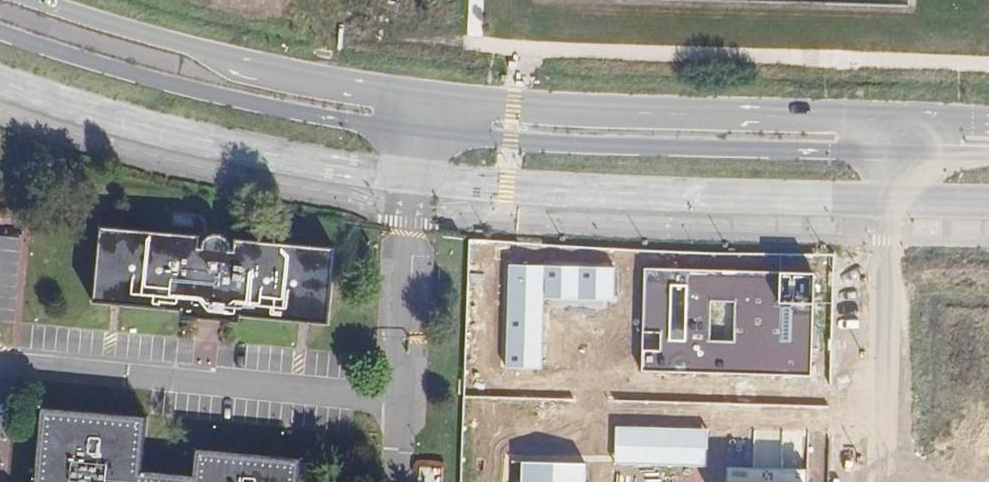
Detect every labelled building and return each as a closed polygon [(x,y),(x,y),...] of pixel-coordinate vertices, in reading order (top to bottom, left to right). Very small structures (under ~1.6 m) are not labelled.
[(203,237),(98,229),(92,303),(181,309),(185,316),(245,320),(248,313),(334,320),(340,242),(241,237),(240,244),(233,243),(231,234),(211,232),(203,237)] [(614,267),(509,264),(506,368),(541,369),(543,298),(613,300),(614,267)] [(811,271),(641,269),(640,376),(810,377),(811,271)] [(34,413),(28,481),(292,481),(294,455),(191,449),(189,469),(137,467),(140,420),(34,413)] [(709,429),(616,426),(615,462),(708,465),(709,429)] [(727,469),(726,481),(808,481),(810,428),(754,426),(753,469),(727,469)] [(521,461),(521,481),(585,481),(585,463),(521,461)]
